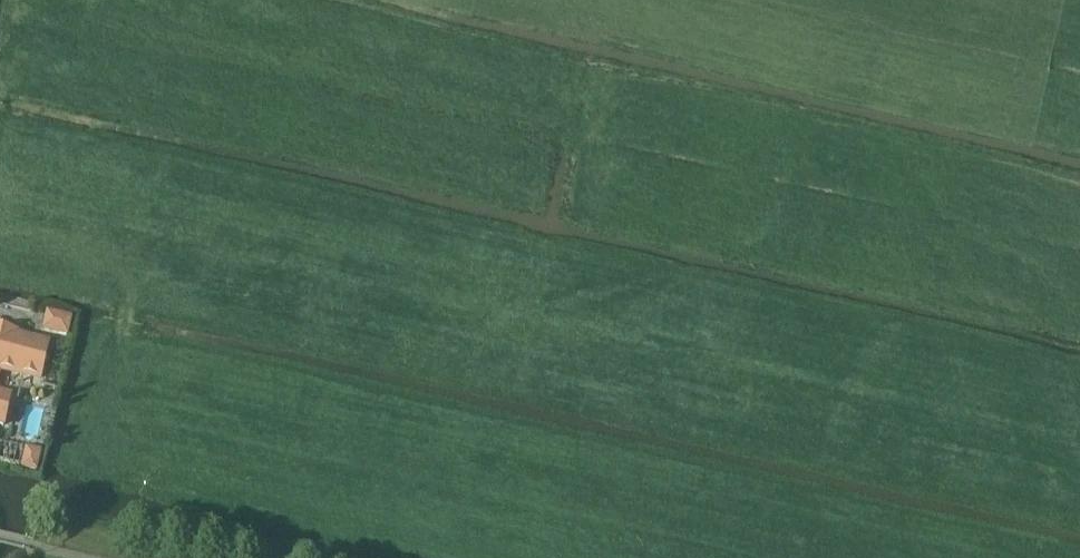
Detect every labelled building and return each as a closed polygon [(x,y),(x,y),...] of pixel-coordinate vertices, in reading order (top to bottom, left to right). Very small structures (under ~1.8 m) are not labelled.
[(42,331),(69,337),(73,318),(46,312),(42,331)] [(7,371),(40,379),(47,345),(15,337),(15,334),(0,331),(0,401),(7,371)] [(21,467),(38,471),(43,449),(26,445),(21,467)]
